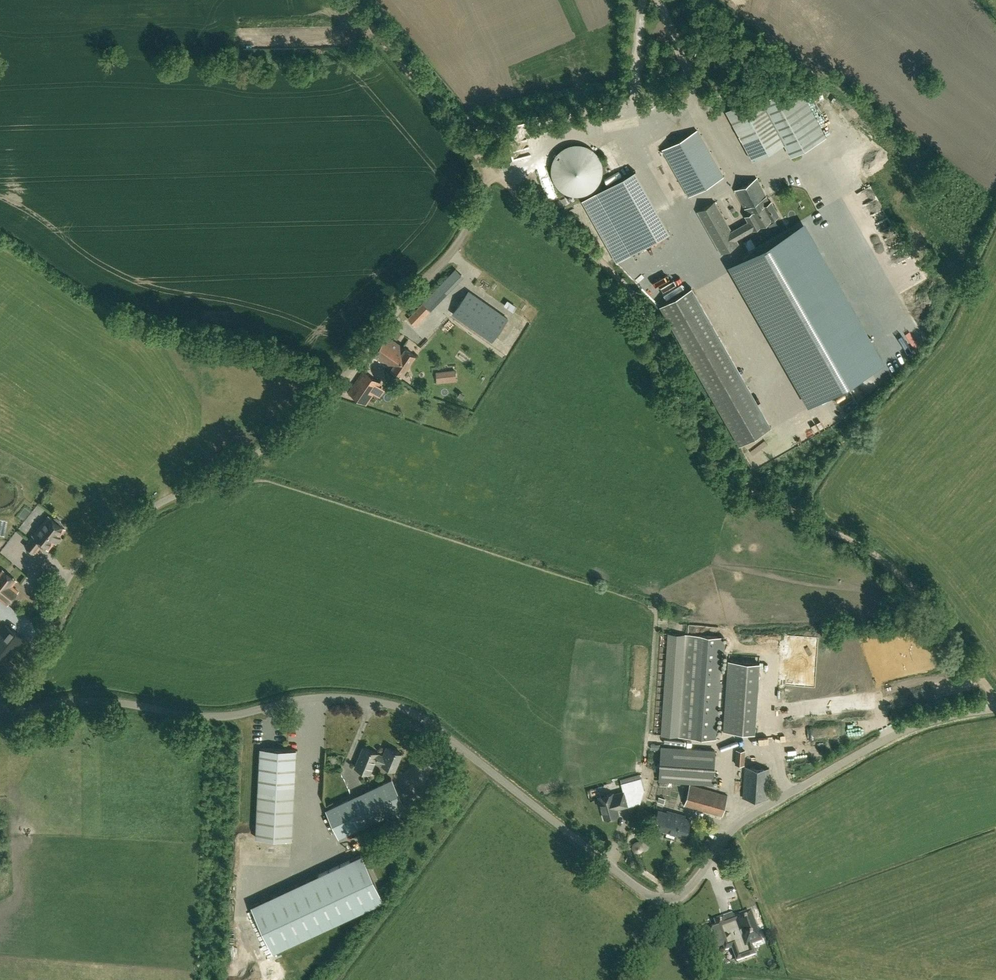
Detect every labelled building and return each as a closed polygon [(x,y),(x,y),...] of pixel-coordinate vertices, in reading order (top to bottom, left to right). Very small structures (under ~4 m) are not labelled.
[(827,138),(798,83),(797,82),(763,101),(758,93),(726,110),(753,161),(785,144),(792,156),(827,138)] [(689,196),(723,176),(697,130),(662,150),(689,196)] [(816,168),(819,177),(834,172),(830,163),(816,168)] [(619,262),(674,233),(640,169),(586,198),(619,262)] [(735,191),(748,215),(745,217),(748,222),(732,231),(715,202),(698,211),(721,253),(739,244),(736,239),(779,215),(771,201),(770,202),(757,178),(735,191)] [(864,373),(870,370),(823,287),(791,231),(742,258),(822,397),(864,373)] [(870,265),(877,271),(893,256),(887,249),(870,265)] [(698,288),(708,284),(704,274),(694,278),(698,288)] [(770,429),(703,284),(670,299),(737,444),(770,429)] [(492,341),(508,319),(469,291),(453,313),(492,341)] [(422,304),(408,318),(410,319),(416,325),(430,311),(422,304)] [(454,316),(433,347),(474,375),(486,359),(471,349),(478,338),(473,335),(472,337),(466,332),(469,327),(454,316)] [(401,375),(415,355),(387,336),(374,356),(401,375)] [(366,405),(381,383),(363,371),(349,392),(366,405)] [(446,383),(456,381),(454,374),(444,376),(446,383)] [(53,519),(49,516),(30,540),(39,547),(42,544),(48,549),(65,528),(60,525),(61,523),(61,521),(57,518),(55,518),(53,519)] [(13,586),(0,575),(0,596),(7,602),(17,589),(13,586)] [(7,660),(25,639),(8,625),(0,634),(0,654),(7,660)] [(661,735),(679,736),(716,738),(721,637),(685,635),(668,633),(661,735)] [(759,663),(728,661),(723,731),(754,733),(759,663)] [(375,761),(378,754),(378,753),(363,747),(355,768),(370,774),(375,761)] [(395,769),(402,753),(387,747),(383,756),(378,754),(375,761),(382,764),(395,769)] [(713,783),(715,750),(661,747),(659,780),(713,783)] [(292,839),(296,750),(260,748),(256,838),(292,839)] [(745,765),(746,750),(736,750),(735,764),(745,765)] [(767,799),(770,769),(745,767),(743,798),(767,799)] [(395,817),(407,811),(405,806),(392,779),(327,809),(340,837),(392,812),(395,817)] [(722,816),(728,795),(690,785),(684,805),(722,816)] [(628,806),(624,791),(613,794),(613,793),(599,797),(605,818),(607,818),(609,819),(613,818),(614,816),(619,815),(617,807),(620,806),(620,808),(628,806)] [(686,836),(690,819),(659,810),(654,827),(686,836)] [(383,900),(362,854),(251,905),(273,952),(383,900)] [(762,942),(751,911),(735,917),(736,921),(731,923),(731,922),(729,921),(725,923),(724,918),(715,921),(717,927),(712,929),(710,934),(714,946),(719,949),(724,947),(726,951),(733,949),(737,962),(755,955),(752,945),(762,942)]
